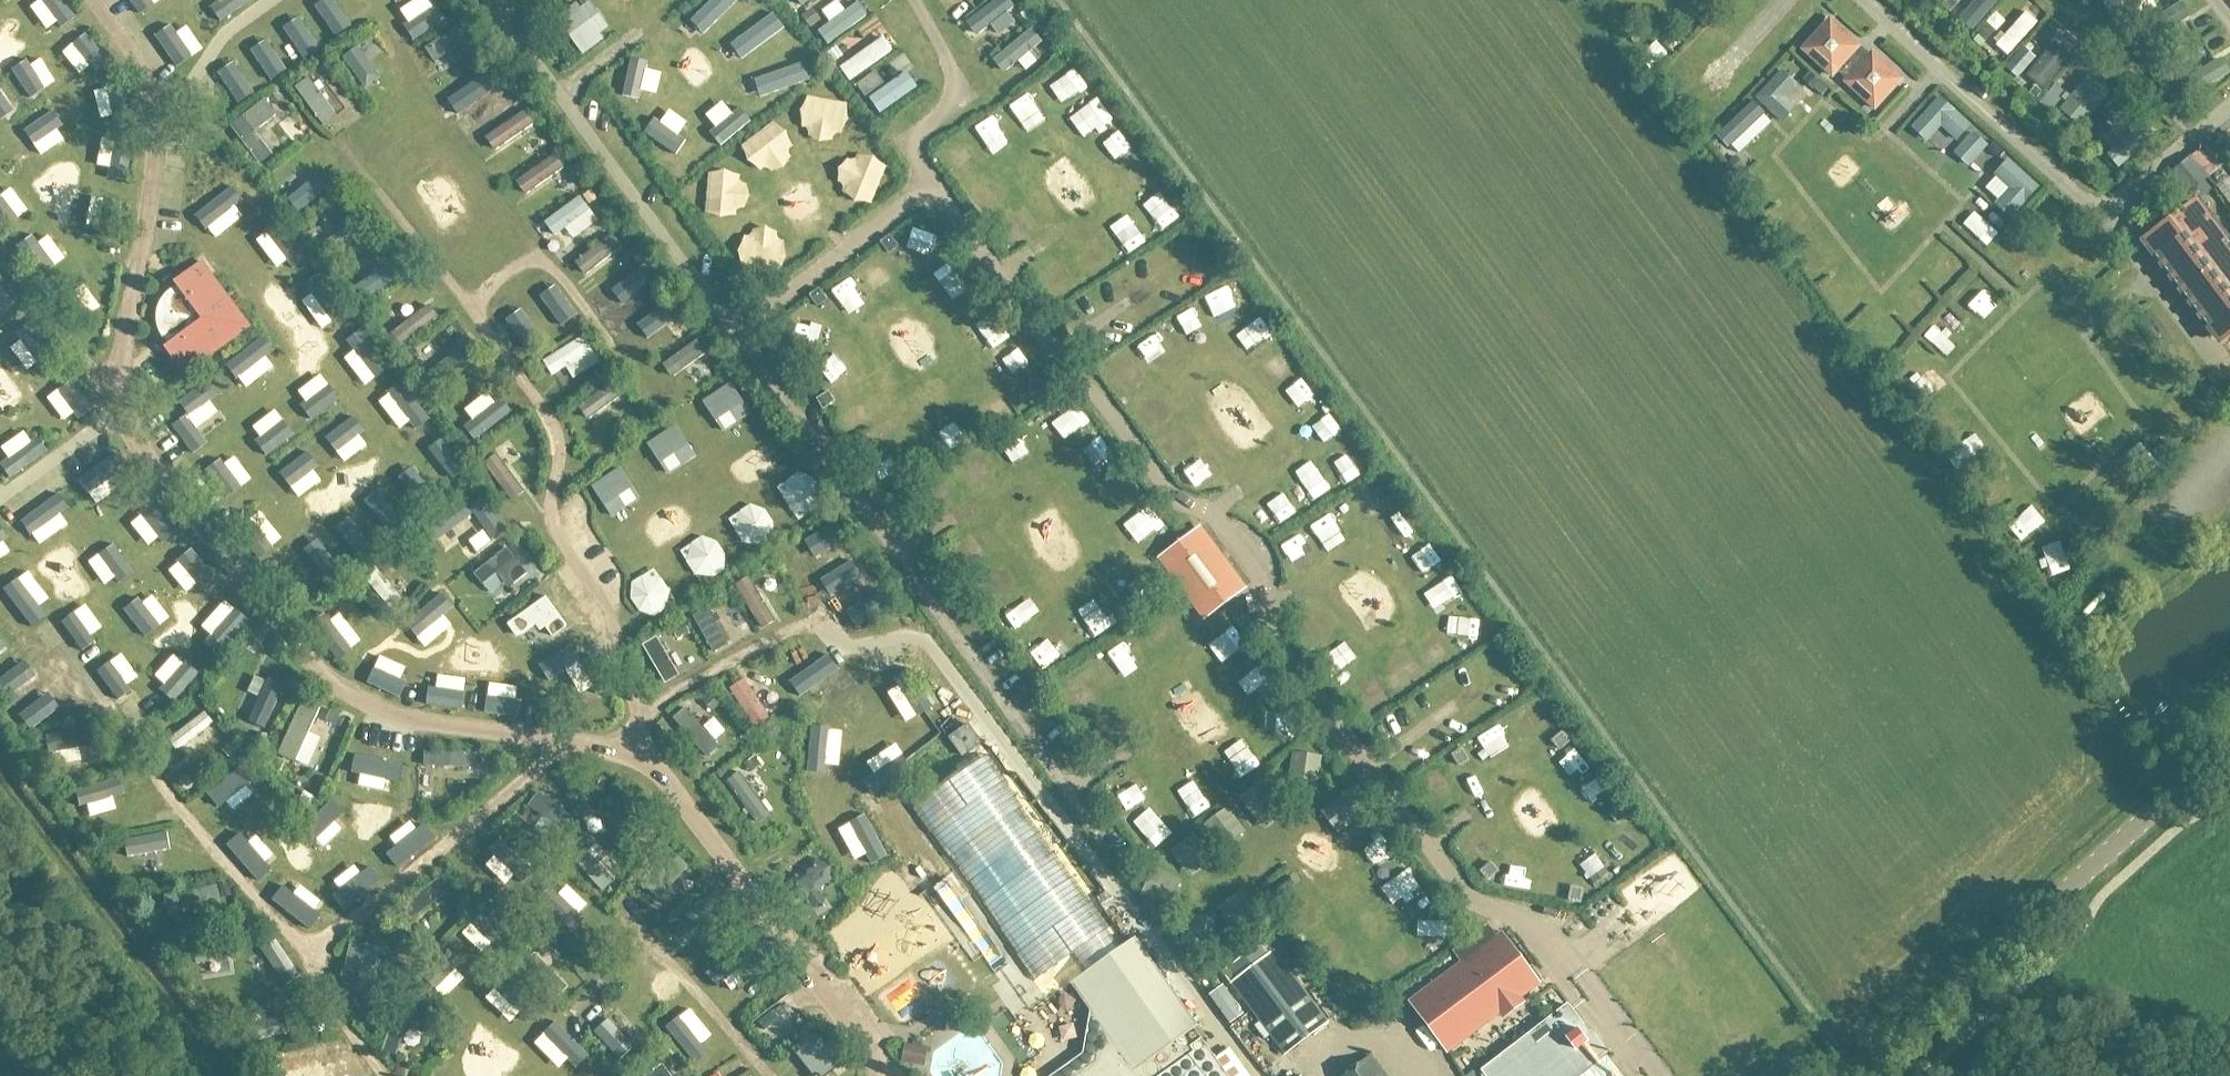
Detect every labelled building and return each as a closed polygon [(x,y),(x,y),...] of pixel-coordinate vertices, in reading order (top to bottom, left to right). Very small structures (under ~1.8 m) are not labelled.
[(45,11),(49,0),(29,0),(27,4),(45,11)] [(173,0),(142,0),(143,12),(174,12),(173,0)] [(424,11),(443,6),(441,0),(422,0),(424,11)] [(565,13),(584,0),(555,0),(565,13)] [(715,17),(730,0),(701,0),(699,3),(715,17)] [(804,8),(816,0),(798,0),(804,8)] [(966,17),(980,38),(1020,12),(1012,0),(991,0),(966,17)] [(1704,18),(1713,7),(1705,0),(1694,0),(1689,6),(1704,18)] [(1965,12),(1980,26),(2003,0),(1976,0),(1965,12)] [(2180,23),(2194,17),(2188,1),(2174,7),(2180,23)] [(827,22),(836,38),(870,19),(861,4),(827,22)] [(557,22),(582,56),(602,41),(577,7),(557,22)] [(1996,40),(2008,53),(2042,22),(2030,9),(1996,40)] [(761,16),(728,36),(737,50),(770,30),(761,16)] [(307,27),(317,49),(337,40),(327,18),(307,27)] [(58,53),(86,38),(76,21),(49,36),(58,53)] [(460,50),(456,43),(467,35),(459,22),(426,43),(439,63),(460,50)] [(1845,43),(1825,25),(1803,50),(1832,77),(1837,72),(1847,81),(1845,83),(1875,109),(1897,85),(1877,67),(1882,62),(1872,53),(1867,58),(1858,49),(1859,47),(1849,39),(1845,43)] [(996,48),(1003,63),(1042,43),(1034,29),(996,48)] [(161,47),(173,61),(188,48),(176,34),(161,47)] [(370,41),(381,55),(390,48),(379,34),(370,41)] [(281,76),(303,63),(286,35),(264,47),(281,76)] [(887,35),(841,61),(852,79),(897,54),(887,35)] [(760,82),(777,67),(784,76),(809,56),(793,36),(751,71),(760,82)] [(12,50),(0,37),(0,61),(12,50)] [(2058,41),(2029,73),(2048,89),(2077,58),(2058,41)] [(651,42),(598,81),(632,124),(671,95),(665,81),(668,66),(651,42)] [(89,56),(98,80),(111,75),(102,51),(89,56)] [(1069,64),(1054,78),(1071,95),(1086,81),(1069,64)] [(2058,107),(2082,128),(2113,92),(2090,71),(2058,107)] [(886,111),(922,90),(912,72),(875,93),(886,111)] [(321,122),(338,112),(318,76),(300,86),(321,122)] [(1797,90),(1782,76),(1756,103),(1783,128),(1797,113),(1786,102),(1797,90)] [(818,78),(775,107),(788,126),(831,97),(818,78)] [(104,118),(133,107),(127,92),(98,102),(104,118)] [(1026,130),(1043,122),(1029,93),(1012,101),(1026,130)] [(684,95),(644,125),(656,140),(696,111),(684,95)] [(1972,124),(1940,95),(1911,126),(1927,140),(1941,125),(1958,139),(1972,124)] [(1096,96),(1070,116),(1085,135),(1111,115),(1096,96)] [(263,97),(229,123),(260,163),(272,153),(255,129),(276,113),(263,97)] [(528,111),(490,129),(496,141),(526,127),(527,130),(536,126),(528,111)] [(841,120),(853,137),(863,130),(851,113),(841,120)] [(978,122),(988,146),(1007,137),(997,114),(978,122)] [(814,160),(848,135),(837,120),(803,144),(814,160)] [(2119,122),(2098,146),(2123,169),(2145,145),(2119,122)] [(1111,168),(1138,151),(1123,128),(1096,145),(1111,168)] [(723,155),(716,141),(706,146),(697,129),(671,142),(687,173),(723,155)] [(1975,166),(1994,146),(1980,133),(1961,154),(1975,166)] [(2229,165),(2229,156),(2216,140),(2197,157),(2216,177),(2229,165)] [(111,145),(111,160),(132,160),(132,144),(111,145)] [(519,178),(534,195),(568,166),(554,149),(519,178)] [(2041,184),(2009,155),(1994,171),(2010,185),(1995,202),(2011,216),(2041,184)] [(836,205),(875,171),(862,156),(823,189),(836,205)] [(15,186),(5,169),(0,172),(0,195),(15,186)] [(303,212),(337,185),(325,170),(291,198),(303,212)] [(711,214),(748,186),(737,170),(718,184),(712,177),(694,190),(711,214)] [(230,199),(248,187),(238,172),(220,184),(230,199)] [(556,235),(594,212),(582,192),(544,215),(556,235)] [(2192,203),(2142,240),(2220,344),(2229,336),(2229,245),(2196,200),(2192,203)] [(33,201),(16,203),(18,218),(35,216),(33,201)] [(252,232),(273,224),(265,202),(244,209),(252,232)] [(764,204),(731,222),(736,231),(729,235),(734,245),(774,222),(764,204)] [(592,275),(627,247),(613,229),(577,258),(592,275)] [(122,231),(97,230),(97,245),(122,246),(122,231)] [(919,247),(937,266),(953,250),(935,232),(919,247)] [(290,238),(267,247),(277,273),(300,264),(290,238)] [(790,241),(749,268),(760,285),(801,258),(790,241)] [(49,271),(67,258),(55,242),(37,255),(49,271)] [(898,247),(889,253),(897,264),(906,257),(898,247)] [(165,348),(185,375),(249,327),(202,263),(175,283),(179,290),(173,295),(171,292),(167,296),(164,299),(162,302),(160,306),(159,310),(158,314),(158,318),(158,322),(158,326),(160,330),(161,334),(164,338),(167,336),(172,343),(165,348)] [(393,263),(359,285),(369,300),(403,279),(393,263)] [(310,304),(328,293),(314,271),(296,282),(310,304)] [(81,306),(97,299),(87,276),(71,283),(81,306)] [(617,308),(654,286),(647,276),(611,297),(617,308)] [(848,312),(864,303),(849,276),(833,285),(848,312)] [(683,279),(613,333),(642,370),(709,318),(683,279)] [(69,288),(60,294),(76,316),(84,310),(69,288)] [(1212,319),(1230,307),(1218,288),(1200,299),(1212,319)] [(825,298),(816,305),(824,315),(833,308),(825,298)] [(986,307),(980,298),(969,305),(975,314),(986,307)] [(394,327),(406,346),(443,322),(431,303),(394,327)] [(314,321),(328,342),(354,325),(341,304),(314,321)] [(1006,330),(991,309),(974,322),(989,343),(1006,330)] [(1189,310),(1171,320),(1183,340),(1200,330),(1189,310)] [(1244,356),(1271,336),(1256,314),(1228,333),(1244,356)] [(585,332),(545,356),(557,375),(596,351),(585,332)] [(1135,342),(1147,365),(1167,355),(1155,332),(1135,342)] [(344,359),(360,381),(386,361),(369,340),(344,359)] [(647,369),(658,386),(704,355),(694,340),(680,349),(679,347),(647,369)] [(271,390),(291,376),(270,346),(250,360),(271,390)] [(1117,354),(1106,362),(1119,384),(1131,377),(1117,354)] [(25,373),(37,392),(60,377),(48,359),(25,373)] [(1305,380),(1289,394),(1306,412),(1321,398),(1305,380)] [(0,389),(0,403),(8,414),(26,400),(11,381),(0,389)] [(1042,394),(1044,383),(1031,381),(1029,392),(1042,394)] [(582,403),(595,422),(618,407),(612,398),(621,391),(615,382),(582,403)] [(750,413),(729,382),(701,401),(714,420),(731,409),(740,421),(750,413)] [(835,401),(829,392),(818,400),(824,409),(835,401)] [(1047,419),(1059,438),(1091,417),(1078,398),(1047,419)] [(941,435),(958,425),(947,407),(930,417),(941,435)] [(1309,439),(1318,454),(1347,436),(1330,409),(1308,423),(1316,435),(1309,439)] [(201,413),(167,415),(169,439),(203,437),(201,413)] [(398,432),(412,453),(438,436),(423,414),(398,432)] [(330,450),(323,440),(317,444),(301,420),(291,426),(315,461),(330,450)] [(10,430),(20,451),(38,443),(28,421),(10,430)] [(696,455),(674,423),(646,443),(659,462),(677,450),(685,462),(696,455)] [(1020,430),(1003,440),(1016,461),(1033,451),(1020,430)] [(883,452),(898,475),(917,463),(902,440),(883,452)] [(93,444),(81,464),(100,476),(112,456),(93,444)] [(497,450),(487,459),(519,496),(529,488),(497,450)] [(922,467),(932,461),(925,450),(915,455),(922,467)] [(425,484),(459,482),(457,459),(424,461),(425,484)] [(1200,461),(1187,478),(1203,490),(1216,473),(1200,461)] [(619,466),(591,484),(611,516),(622,509),(615,496),(632,485),(619,466)] [(1298,475),(1311,505),(1329,497),(1315,467),(1298,475)] [(1111,501),(1132,482),(1120,470),(1100,489),(1111,501)] [(782,497),(792,512),(811,513),(820,507),(821,490),(813,477),(805,482),(798,473),(789,479),(782,497)] [(114,515),(135,495),(119,478),(98,499),(114,515)] [(1356,510),(1381,524),(1397,496),(1372,482),(1356,510)] [(378,494),(390,520),(408,512),(397,486),(378,494)] [(246,491),(227,504),(242,524),(260,510),(246,491)] [(1281,496),(1264,506),(1280,531),(1296,521),(1281,496)] [(466,515),(475,510),(471,504),(446,517),(460,542),(476,534),(466,515)] [(734,528),(744,543),(763,545),(772,538),(773,522),(765,509),(757,514),(750,504),(741,511),(734,528)] [(143,506),(127,519),(145,539),(161,526),(143,506)] [(1331,546),(1350,535),(1334,510),(1316,521),(1331,546)] [(1392,549),(1418,532),(1407,516),(1381,533),(1392,549)] [(1198,530),(1161,558),(1206,618),(1243,590),(1198,530)] [(1301,571),(1318,562),(1302,532),(1286,541),(1301,571)] [(687,560),(696,575),(715,577),(725,570),(726,554),(718,541),(709,546),(703,536),(693,543),(687,560)] [(171,573),(189,560),(176,540),(157,553),(171,573)] [(278,557),(292,556),(291,541),(277,542),(278,557)] [(507,547),(474,573),(483,583),(497,573),(508,587),(527,572),(507,547)] [(327,551),(311,562),(323,579),(339,569),(327,551)] [(1405,568),(1417,587),(1444,569),(1432,551),(1405,568)] [(84,569),(72,577),(86,598),(98,589),(84,569)] [(200,571),(182,583),(197,606),(216,593),(200,571)] [(752,571),(738,579),(766,631),(781,623),(752,571)] [(846,606),(876,585),(867,572),(849,585),(844,577),(823,592),(830,603),(839,597),(846,606)] [(671,592),(661,577),(642,575),(633,581),(631,598),(640,611),(648,606),(654,616),(664,609),(671,592)] [(1455,581),(1428,597),(1440,620),(1468,604),(1455,581)] [(2100,587),(2080,608),(2092,619),(2112,597),(2100,587)] [(548,596),(508,624),(519,638),(542,620),(553,636),(569,625),(548,596)] [(350,657),(364,645),(330,605),(316,616),(350,657)] [(1085,605),(1074,613),(1083,627),(1094,619),(1085,605)] [(209,632),(231,631),(230,612),(208,614),(209,632)] [(10,628),(2,616),(0,617),(0,634),(10,628)] [(706,627),(720,652),(736,644),(722,619),(706,627)] [(1482,621),(1462,619),(1459,641),(1479,644),(1482,621)] [(1044,638),(1051,667),(1068,663),(1061,634),(1044,638)] [(1338,677),(1361,658),(1349,643),(1326,662),(1338,677)] [(663,682),(684,676),(675,644),(654,650),(663,682)] [(1141,647),(1132,653),(1145,675),(1154,669),(1141,647)] [(190,654),(179,667),(196,682),(207,669),(190,654)] [(248,714),(276,668),(259,657),(230,703),(248,714)] [(749,674),(731,682),(742,710),(760,702),(749,674)] [(1276,676),(1260,687),(1274,709),(1290,698),(1276,676)] [(68,695),(74,706),(90,698),(84,687),(68,695)] [(308,700),(283,756),(303,765),(328,709),(308,700)] [(1301,711),(1284,715),(1289,734),(1306,730),(1301,711)] [(185,756),(220,728),(209,715),(174,742),(185,756)] [(715,738),(727,731),(718,716),(706,722),(715,738)] [(1562,733),(1553,741),(1559,748),(1568,740),(1562,733)] [(67,759),(100,754),(98,743),(65,748),(67,759)] [(1461,766),(1469,761),(1463,750),(1455,755),(1461,766)] [(741,768),(729,778),(764,821),(776,811),(741,768)] [(550,772),(501,818),(552,868),(601,817),(589,801),(550,772)] [(1314,798),(1330,816),(1353,795),(1342,783),(1329,796),(1323,790),(1314,798)] [(842,815),(863,837),(887,814),(866,792),(842,815)] [(1343,813),(1359,837),(1376,826),(1360,801),(1343,813)] [(1621,809),(1612,817),(1618,824),(1627,816),(1621,809)] [(499,820),(446,864),(511,930),(556,877),(499,820)] [(1236,822),(1219,832),(1229,849),(1247,839),(1236,822)] [(1161,825),(1149,829),(1157,851),(1168,847),(1161,825)] [(266,870),(296,845),(281,826),(250,851),(266,870)] [(677,826),(605,902),(622,920),(656,930),(714,880),(677,826)] [(1304,827),(1291,834),(1302,853),(1315,846),(1304,827)] [(1365,847),(1385,868),(1400,854),(1380,832),(1365,847)] [(130,843),(134,863),(176,854),(171,834),(130,843)] [(1627,871),(1647,861),(1635,837),(1614,848),(1627,871)] [(597,876),(608,865),(586,841),(574,852),(597,876)] [(977,869),(1033,954),(1073,927),(1017,843),(977,869)] [(1513,850),(1506,880),(1525,885),(1532,854),(1513,850)] [(805,900),(821,891),(821,886),(831,879),(831,865),(814,856),(799,866),(800,872),(797,877),(794,873),(788,878),(789,888),(791,895),(805,900)] [(1481,871),(1487,878),(1496,870),(1490,863),(1481,871)] [(323,870),(289,895),(300,910),(335,886),(323,870)] [(430,913),(459,890),(447,876),(419,899),(430,913)] [(1545,893),(1563,894),(1564,880),(1546,878),(1545,893)] [(217,884),(165,893),(168,908),(200,901),(202,921),(222,917),(219,899),(220,898),(217,884)] [(951,905),(948,907),(965,932),(980,922),(955,884),(943,892),(951,905)] [(1570,902),(1579,904),(1581,892),(1572,890),(1570,902)] [(1233,912),(1242,926),(1258,915),(1248,902),(1233,912)] [(268,933),(214,940),(217,957),(250,953),(252,970),(269,968),(267,950),(270,950),(268,933)] [(1501,933),(1409,1002),(1448,1054),(1540,985),(1501,933)] [(1204,1039),(1203,1039),(1196,1029),(1200,1026),(1138,937),(1072,983),(1092,1011),(1084,1054),(1053,1075),(1229,1075),(1204,1039)] [(352,943),(344,988),(366,992),(374,946),(352,943)] [(730,949),(712,965),(729,984),(747,967),(730,949)] [(1285,1055),(1329,1022),(1274,949),(1229,983),(1285,1055)] [(945,991),(955,978),(942,968),(933,980),(945,991)] [(773,990),(782,983),(772,969),(763,976),(773,990)] [(488,1035),(517,1005),(503,992),(474,1022),(488,1035)] [(903,993),(904,1014),(917,1014),(917,992),(903,993)] [(777,1045),(810,1024),(801,1011),(794,1016),(785,1002),(760,1019),(777,1045)] [(1606,1055),(1607,1055),(1591,1033),(1589,1035),(1567,1006),(1482,1071),(1486,1075),(1622,1075),(1606,1055)] [(671,1008),(658,1021),(690,1054),(704,1041),(671,1008)] [(553,1022),(521,1054),(537,1070),(553,1053),(568,1037),(553,1022)] [(820,1031),(795,1050),(815,1075),(824,1075),(843,1062),(820,1031)] [(905,1044),(901,1065),(925,1070),(929,1049),(905,1044)] [(1371,1057),(1346,1075),(1386,1075),(1371,1057)] [(670,1067),(654,1075),(675,1075),(670,1067)]
